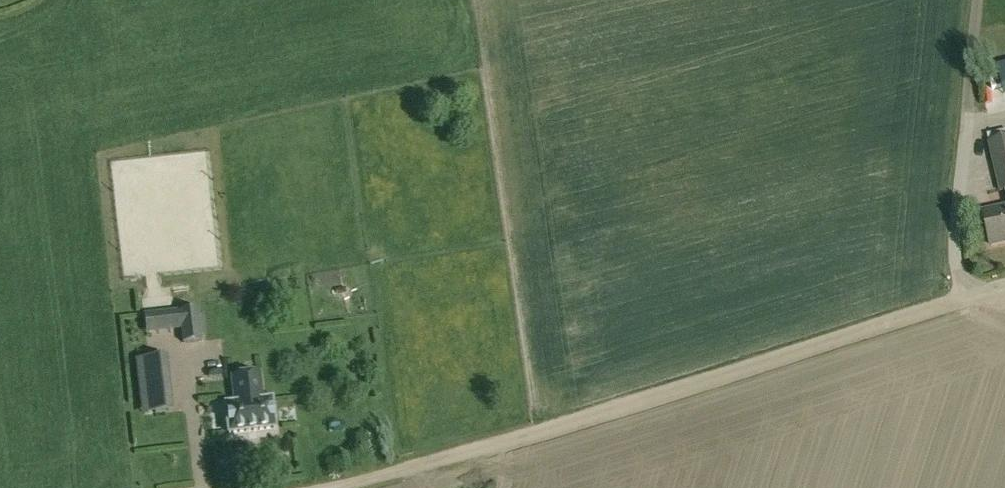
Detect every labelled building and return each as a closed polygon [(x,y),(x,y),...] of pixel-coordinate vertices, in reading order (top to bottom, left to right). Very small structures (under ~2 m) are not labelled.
[(990,143),(1001,194),(1004,193),(1004,139),(990,143)] [(983,212),(991,247),(1004,244),(1004,207),(983,212)] [(207,336),(204,315),(200,316),(199,309),(144,315),(146,335),(182,331),(183,344),(203,342),(202,336),(207,336)] [(163,374),(139,377),(140,388),(164,386),(163,374)] [(229,435),(275,429),(272,401),(262,402),(259,375),(233,378),(236,405),(226,406),(229,435)] [(220,394),(207,394),(207,427),(220,427),(220,394)] [(154,398),(155,414),(167,412),(165,397),(154,398)]
